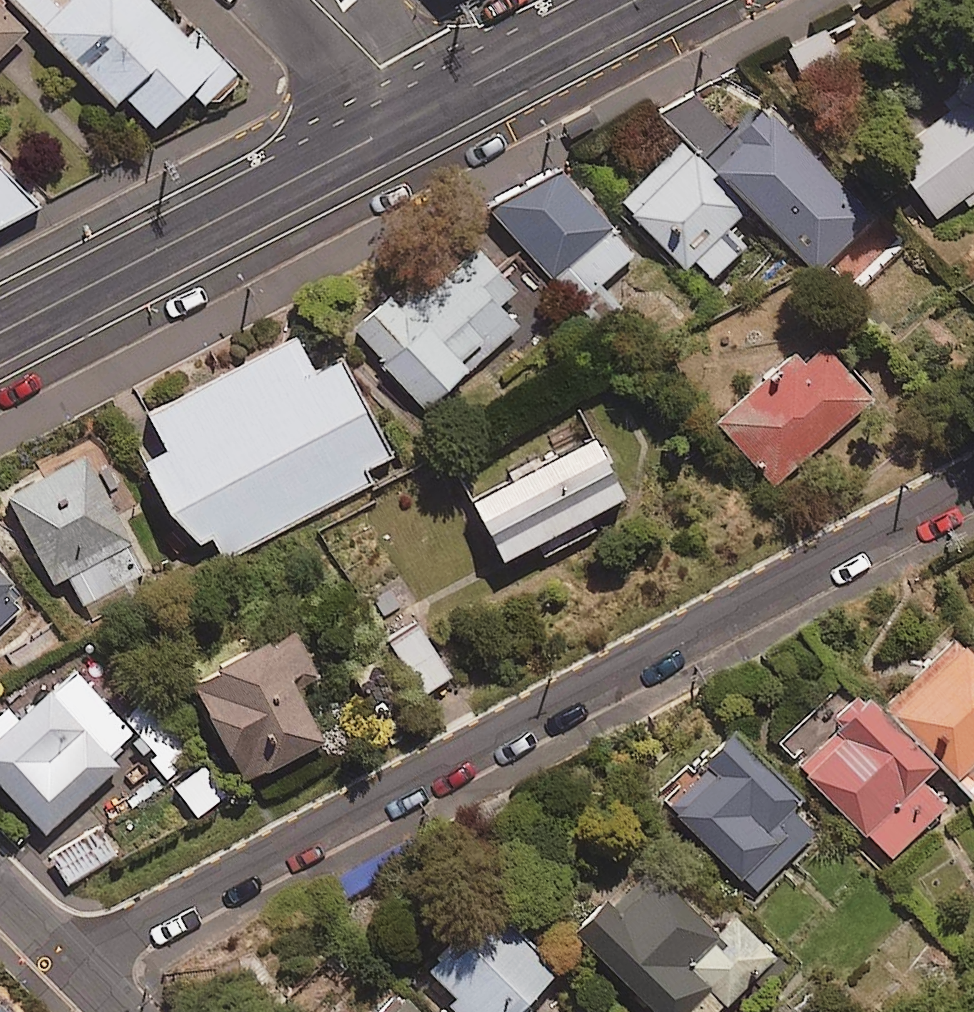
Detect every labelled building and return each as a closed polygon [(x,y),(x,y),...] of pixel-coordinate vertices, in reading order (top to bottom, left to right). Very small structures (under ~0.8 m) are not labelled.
[(142,0),(79,0),(62,17),(45,0),(9,0),(8,1),(118,112),(125,104),(158,137),(201,94),(213,106),(236,83),(195,41),(188,47),(142,0)] [(28,37),(0,8),(0,65),(28,37)] [(823,19),(783,40),(793,61),(834,40),(823,19)] [(933,209),(957,192),(966,205),(973,199),(973,60),(935,87),(943,98),(883,140),(933,209)] [(763,96),(702,152),(746,200),(810,270),(871,214),(763,96)] [(746,200),(702,152),(682,133),(616,193),(680,263),(691,253),(711,275),(745,243),(724,220),(746,200)] [(632,252),(554,156),(493,205),(550,275),(565,263),(586,289),(632,252)] [(42,212),(0,165),(0,237),(42,212)] [(510,278),(468,231),(395,298),(382,283),(345,316),(418,396),(459,359),(464,365),(515,319),(492,294),(510,278)] [(290,327),(139,401),(158,439),(140,448),(185,539),(205,529),(218,555),(372,479),(364,465),(391,452),(338,345),(307,361),(290,327)] [(869,393),(813,327),(796,342),(789,333),(711,399),(775,473),(869,393)] [(621,485),(583,419),(463,487),(500,553),(621,485)] [(79,599),(142,563),(74,442),(0,484),(0,485),(53,579),(65,573),(79,599)] [(24,601),(0,575),(0,622),(24,601)] [(304,647),(279,602),(175,659),(236,769),(316,725),(280,660),(304,647)] [(446,667),(409,607),(379,625),(416,685),(446,667)] [(968,790),(973,784),(973,651),(951,628),(877,701),(854,678),(833,700),(824,692),(776,740),(889,854),(943,800),(916,773),(934,756),(968,790)] [(0,695),(0,696),(0,786),(40,831),(120,761),(110,749),(129,733),(64,659),(45,675),(41,671),(6,702),(0,695)] [(116,716),(168,776),(192,755),(140,695),(116,716)] [(796,790),(725,716),(698,742),(703,748),(658,792),(752,889),(814,828),(786,800),(796,790)] [(215,762),(184,786),(204,812),(235,788),(215,762)] [(116,852),(99,823),(49,852),(66,880),(116,852)] [(648,859),(622,883),(611,872),(565,917),(656,1011),(712,1011),(773,954),(731,911),(714,927),(648,859)] [(491,895),(417,959),(463,1011),(533,1011),(519,996),(553,967),(491,895)] [(396,987),(373,1011),(424,1011),(396,987)] [(0,1001),(0,1011),(10,1011),(0,1001)]
